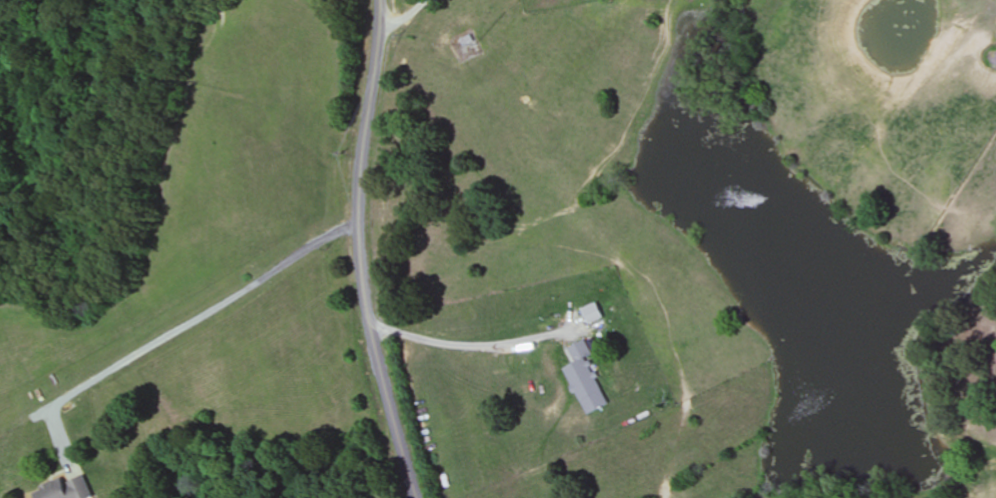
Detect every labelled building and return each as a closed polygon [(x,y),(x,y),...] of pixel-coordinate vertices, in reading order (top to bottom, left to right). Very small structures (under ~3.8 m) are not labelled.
[(465,47),(475,43),(472,37),(462,41),(465,47)] [(605,317),(598,303),(584,310),(590,323),(605,317)] [(593,354),(586,340),(568,348),(575,363),(564,368),(586,415),(609,404),(587,357),(593,354)] [(34,490),(37,497),(95,497),(86,475),(66,483),(64,479),(34,490)]
